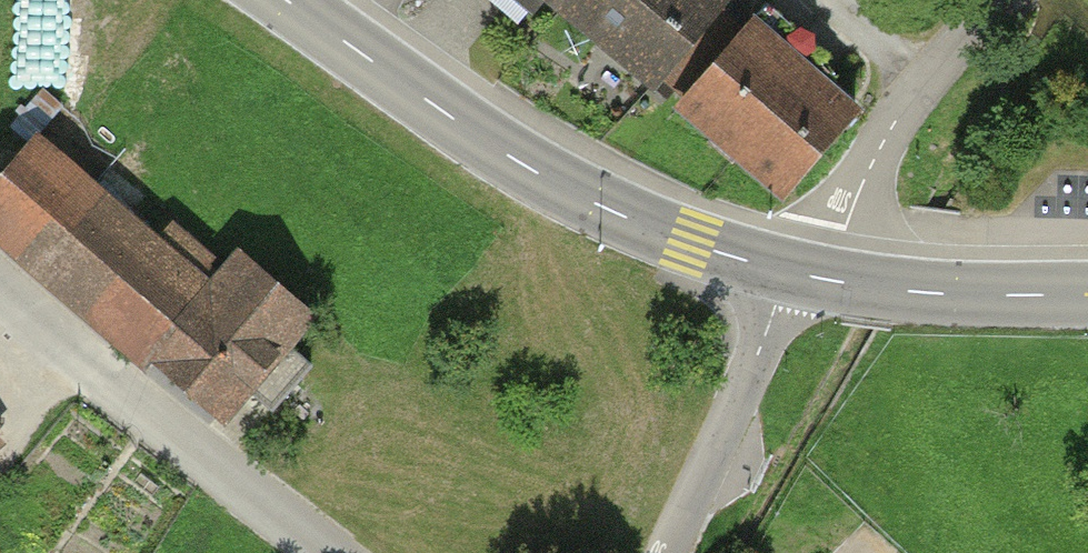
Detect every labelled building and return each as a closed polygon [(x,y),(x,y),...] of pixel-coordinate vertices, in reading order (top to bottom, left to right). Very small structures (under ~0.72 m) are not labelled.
[(666,90),(745,0),(562,0),(666,90)] [(666,90),(785,194),(872,94),(764,0),(745,0),(666,90)] [(0,213),(0,234),(165,377),(234,298),(58,146),(0,213)] [(234,298),(165,377),(245,446),(345,331),(265,262),(234,298)]
